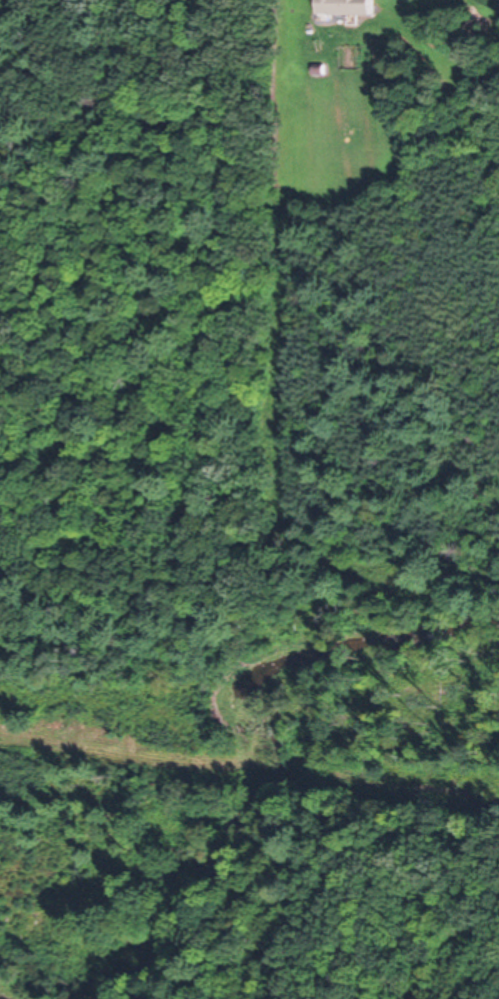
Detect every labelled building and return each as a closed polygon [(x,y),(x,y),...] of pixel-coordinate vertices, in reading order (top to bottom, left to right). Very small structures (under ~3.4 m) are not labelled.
[(375,0),(320,0),(320,14),(375,14),(375,0)]
